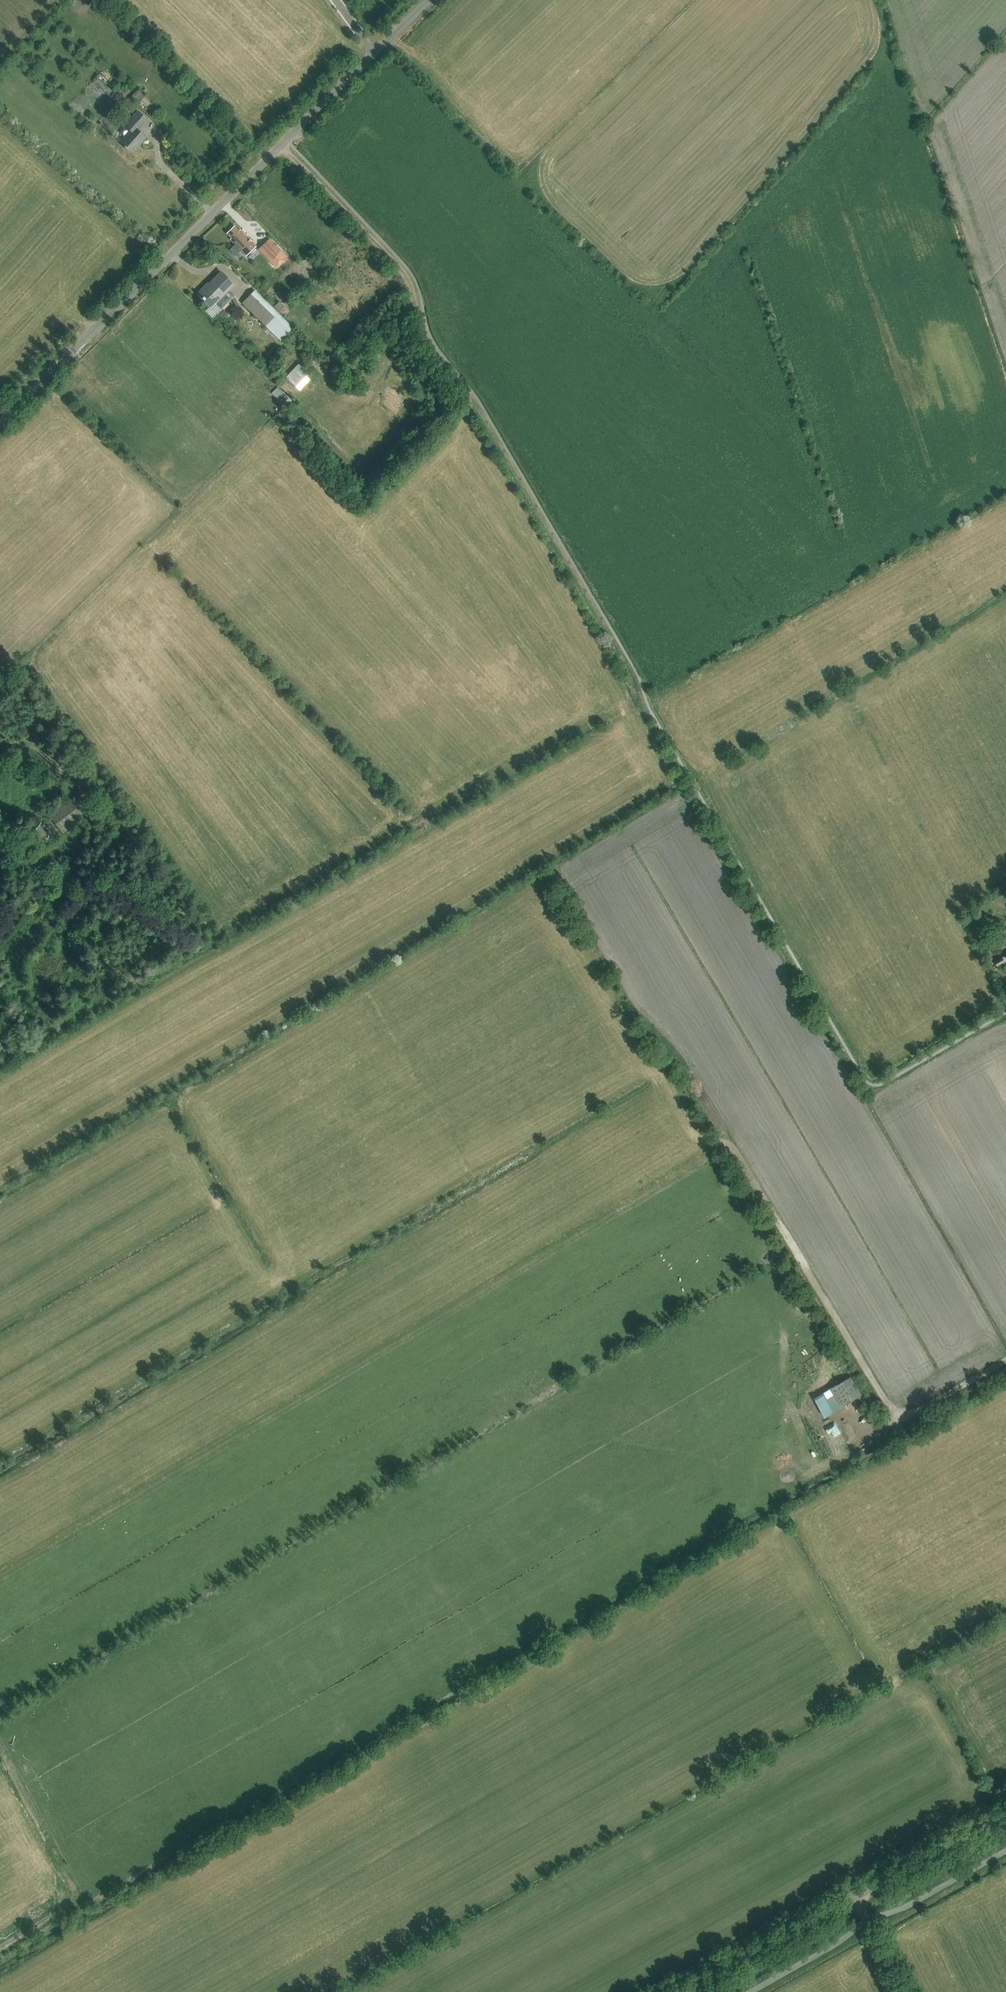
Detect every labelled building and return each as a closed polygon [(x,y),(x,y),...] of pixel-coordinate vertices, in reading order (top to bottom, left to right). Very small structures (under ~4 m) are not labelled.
[(132,98),(137,104),(145,96),(139,90),(132,98)] [(137,106),(128,98),(123,103),(132,111),(137,106)] [(138,130),(147,120),(138,111),(125,125),(131,131),(120,143),(130,151),(137,144),(138,145),(146,137),(138,130)] [(246,255),(256,246),(240,230),(239,231),(234,226),(227,233),(231,238),(230,239),(246,255)] [(278,254),(266,242),(260,247),(272,259),(278,254)] [(230,299),(224,293),(232,284),(221,273),(206,288),(205,287),(198,294),(211,306),(215,302),(221,308),(230,299)] [(282,296),(271,285),(262,293),(274,305),(282,296)] [(255,290),(248,297),(242,303),(280,340),(293,327),(255,290)] [(274,307),(279,312),(284,306),(279,301),(274,307)] [(312,377),(303,368),(290,382),(299,390),(312,377)] [(393,385),(383,398),(392,405),(393,404),(390,401),(394,396),(398,399),(402,393),(393,385)] [(62,833),(84,817),(69,798),(48,813),(62,833)] [(43,840),(54,832),(50,827),(49,828),(44,822),(37,827),(38,829),(37,831),(43,840)] [(995,961),(998,968),(1005,963),(1005,954),(995,961)] [(851,1378),(824,1395),(834,1411),(862,1394),(851,1378)]
